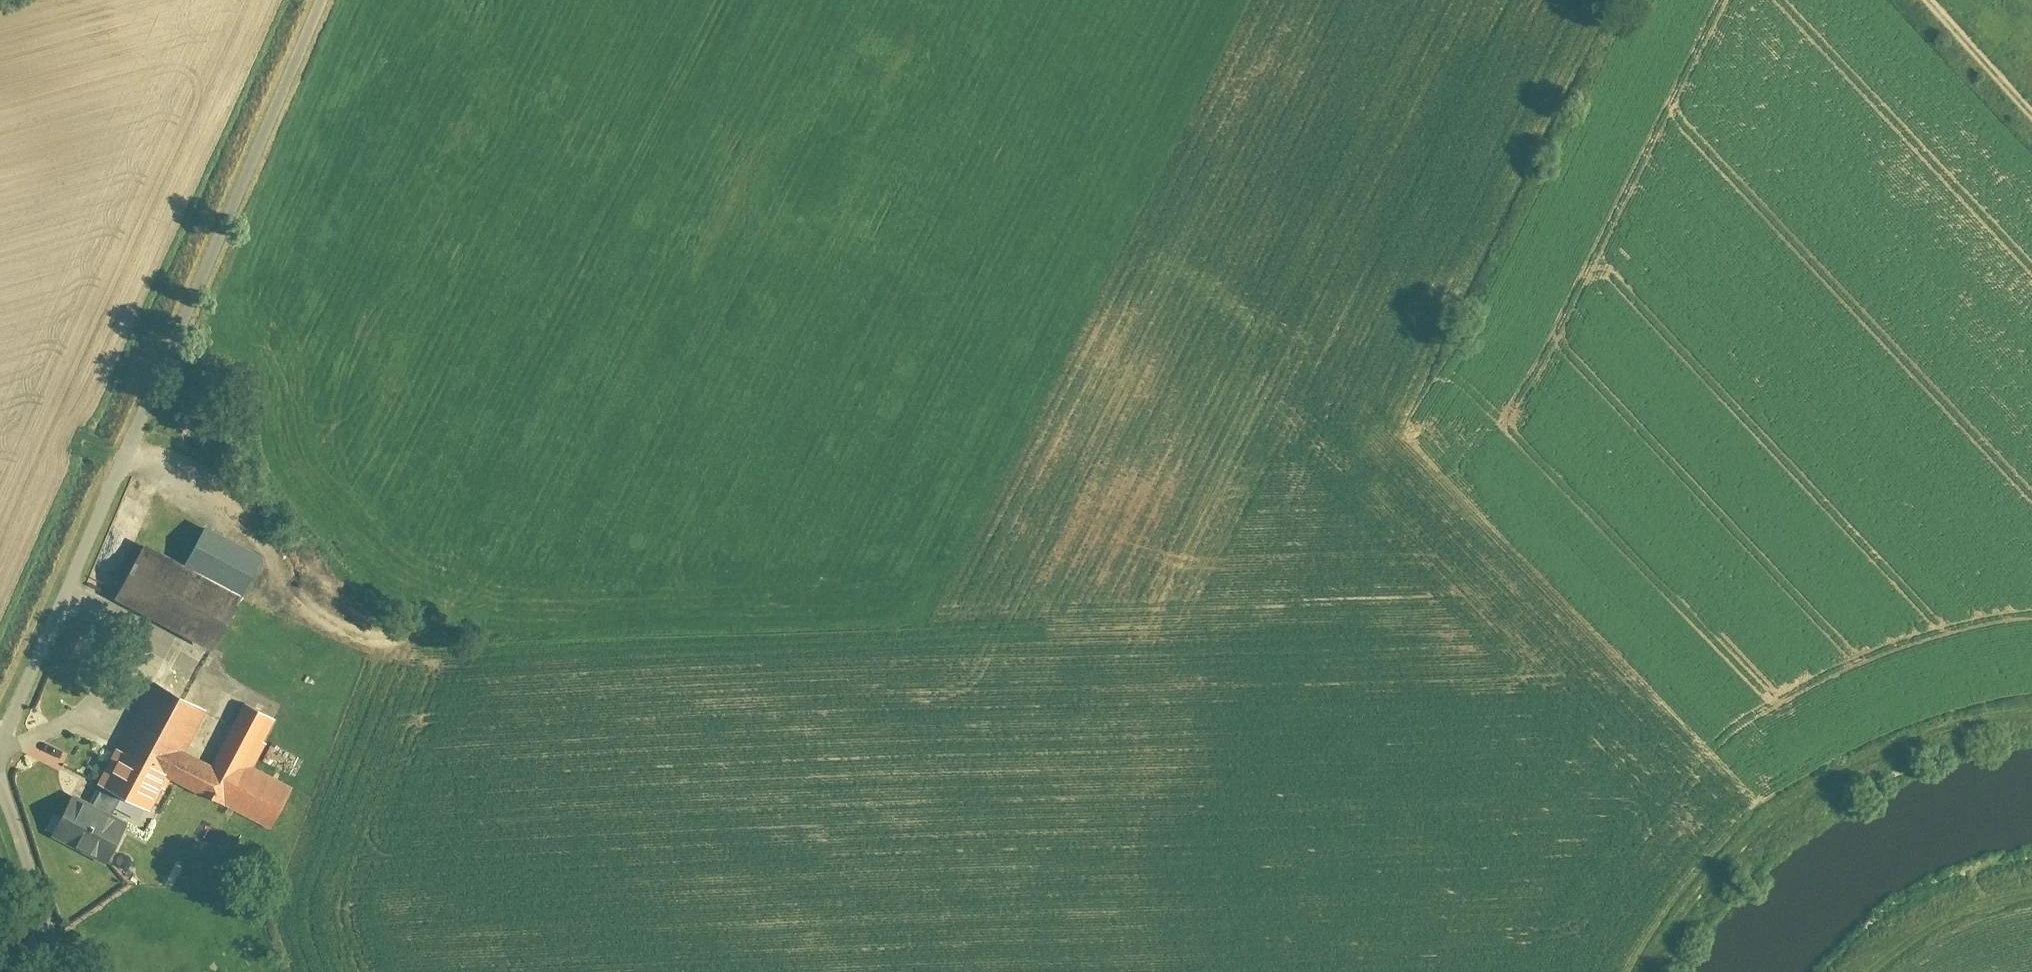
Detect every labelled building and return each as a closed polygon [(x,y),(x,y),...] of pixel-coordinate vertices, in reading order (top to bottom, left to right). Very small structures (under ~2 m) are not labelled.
[(182,423),(203,428),(211,397),(190,391),(182,423)] [(209,529),(189,565),(254,600),(274,563),(209,529)] [(147,563),(125,607),(229,661),(251,618),(147,563)] [(295,795),(259,777),(283,729),(247,711),(223,757),(195,742),(209,713),(156,686),(102,793),(155,820),(173,785),(274,836),(295,795)] [(74,808),(57,843),(117,873),(135,838),(74,808)]
